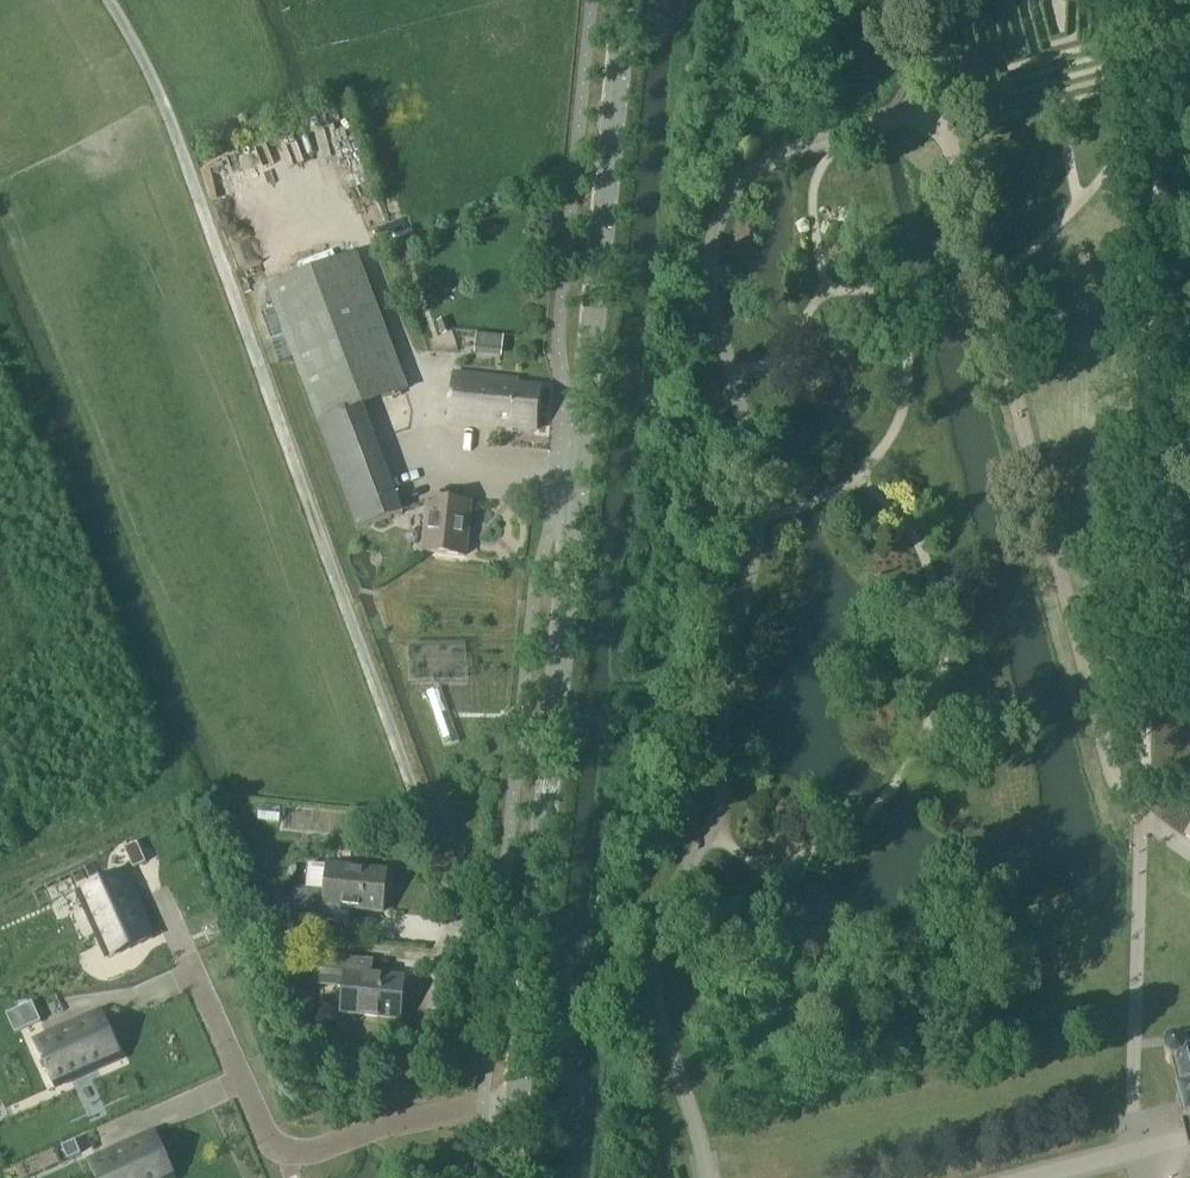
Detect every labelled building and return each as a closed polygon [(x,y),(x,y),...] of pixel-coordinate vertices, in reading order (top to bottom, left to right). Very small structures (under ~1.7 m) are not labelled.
[(419,262),(412,244),(401,248),(409,267),(419,262)] [(267,290),(357,531),(402,514),(362,407),(406,391),(356,256),(267,290)] [(437,323),(440,332),(442,336),(453,332),(447,319),(437,323)] [(477,334),(475,355),(502,358),(504,337),(477,334)] [(452,374),(447,424),(534,432),(539,388),(517,386),(518,381),(452,374)] [(470,505),(428,501),(423,553),(464,557),(470,505)] [(426,695),(445,748),(458,742),(440,689),(426,695)] [(132,869),(145,864),(137,844),(124,850),(132,869)] [(296,890),(295,903),(280,902),(279,917),(331,922),(332,908),(382,913),(386,873),(327,867),(324,893),(296,890)] [(102,951),(148,930),(123,871),(76,892),(102,951)] [(343,988),(341,1004),(340,1014),(400,1020),(404,980),(354,975),(356,960),(318,957),(315,985),(343,988)] [(31,1003),(19,1009),(27,1028),(31,1027),(40,1023),(31,1003)] [(32,1043),(53,1090),(111,1064),(91,1017),(32,1043)] [(1186,1055),(1185,1053),(1184,1051),(1183,1049),(1182,1048),(1180,1047),(1178,1046),(1176,1046),(1174,1046),(1172,1046),(1170,1047),(1169,1047),(1167,1049),(1166,1050),(1165,1052),(1164,1054),(1164,1056),(1164,1058),(1165,1060),(1166,1062),(1167,1064),(1168,1065),(1170,1066),(1174,1065),(1183,1099),(1175,1101),(1176,1106),(1181,1105),(1185,1121),(1180,1123),(1181,1128),(1182,1128),(1185,1138),(1189,1153),(1189,1054),(1186,1055)] [(145,1138),(86,1164),(92,1177),(163,1177),(145,1138)] [(67,1160),(80,1155),(74,1142),(61,1147),(67,1160)]
